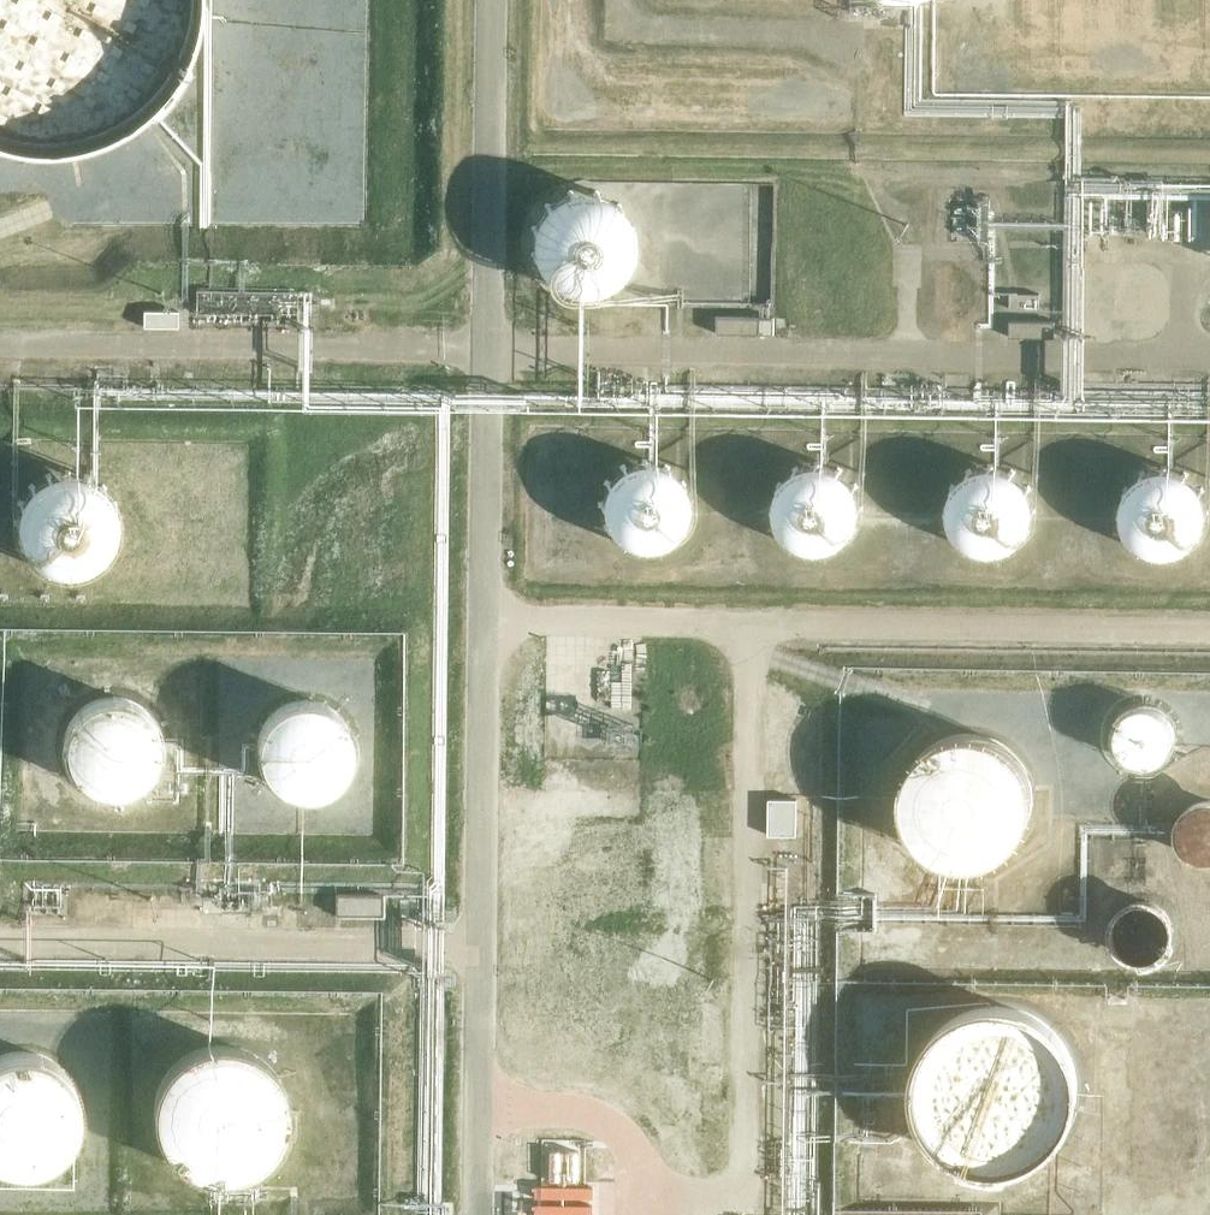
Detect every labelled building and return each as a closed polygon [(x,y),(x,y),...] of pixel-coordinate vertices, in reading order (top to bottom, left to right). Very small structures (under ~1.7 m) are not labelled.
[(203,0),(0,0),(0,146),(4,147),(21,150),(37,152),(54,151),(74,149),(90,145),(103,140),(121,132),(133,124),(144,116),(154,107),(168,92),(176,81),(183,69),(191,54),(197,36),(201,22),(203,5),(203,0)] [(627,250),(628,239),(627,229),(624,219),(620,212),(613,202),(606,196),(595,190),(586,187),(577,186),(567,186),(557,188),(546,194),(537,201),(531,208),(525,217),(521,228),(520,238),(521,250),(525,260),(530,269),(536,277),(543,283),(552,289),(563,292),(574,293),(585,292),(596,289),(605,283),(612,277),(619,269),(624,260),(627,250)] [(154,299),(151,315),(181,321),(184,305),(154,299)] [(779,329),(779,306),(726,306),(726,330),(779,329)] [(1021,329),(1065,329),(1065,307),(1021,308),(1021,329)] [(692,513),(693,503),(692,494),(690,485),(686,477),(680,469),(673,463),(664,457),(654,454),(646,453),(637,453),(627,455),(620,458),(609,466),(603,472),(598,481),(594,491),(593,501),(593,510),(595,519),(600,529),(606,537),(613,543),(620,548),(630,551),(640,553),(649,553),(658,551),(668,546),(677,540),(684,532),(689,523),(692,513)] [(864,513),(865,503),(864,494),(861,486),(857,477),(851,469),(843,462),(835,458),(828,456),(819,455),(811,455),(800,458),(790,462),(783,469),(776,477),(773,483),(770,491),(769,501),(769,509),(771,519),(776,528),(780,534),(788,541),(795,546),(803,549),(815,551),(823,550),(833,548),(840,545),(849,538),(856,530),(861,521),(864,513)] [(1037,516),(1039,505),(1038,495),(1035,485),(1029,476),(1024,469),(1016,463),(1009,459),(998,456),(990,455),(980,455),(971,458),(961,463),(953,469),(947,475),(942,485),(939,495),(938,504),(939,515),(942,524),(946,533),(951,540),(959,546),(967,551),(977,554),(986,555),(999,554),(1008,552),(1017,546),(1023,541),(1030,533),(1035,524),(1037,516)] [(1209,486),(1205,478),(1198,470),(1190,463),(1183,460),(1172,456),(1164,455),(1150,456),(1141,459),(1132,463),(1124,470),(1118,477),(1113,486),(1110,496),(1109,506),(1109,516),(1112,526),(1117,536),(1123,544),(1129,550),(1138,555),(1147,558),(1158,560),(1171,559),(1181,557),(1190,552),(1198,545),(1205,536),(1209,528),(1209,527),(1209,488),(1209,486)] [(118,531),(119,521),(118,512),(115,502),(111,493),(104,484),(97,477),(88,472),(78,469),(68,467),(58,467),(47,470),(37,475),(28,482),(21,490),(16,498),(13,508),(11,519),(12,529),(15,540),(19,549),(26,558),(34,565),(42,570),(52,573),(62,575),(72,574),(84,571),(94,566),(103,559),(110,551),(115,541),(118,531)] [(156,754),(157,743),(156,733),(154,724),(150,717),(144,709),(136,703),(128,698),(119,695),(111,694),(102,694),(94,696),(85,700),(75,706),(69,713),(64,721),(60,731),(59,742),(59,751),(61,759),(66,769),(71,776),(78,782),(86,787),(94,791),(105,793),(113,792),(125,790),(131,787),(140,781),(146,774),(153,764),(156,754)] [(347,752),(348,743),(347,735),(345,726),(341,718),(335,710),(327,703),(319,698),(312,696),(301,694),(293,694),(285,696),(276,699),(266,706),(259,713),(254,723),(250,733),(249,742),(250,753),(253,761),(257,770),(263,777),(271,784),(279,789),(289,792),(298,792),(308,792),(318,789),(326,784),(333,779),(340,770),(344,761),(347,752)] [(1181,745),(1181,738),(1181,732),(1179,726),(1175,719),(1171,714),(1167,710),(1161,707),(1149,704),(1141,704),(1136,705),(1127,710),(1123,713),(1118,719),(1115,724),(1113,730),(1112,738),(1113,745),(1115,752),(1117,756),(1121,762),(1126,766),(1133,770),(1140,772),(1146,773),(1152,772),(1159,771),(1166,767),(1170,764),(1175,758),(1179,752),(1181,745)] [(1024,810),(1025,798),(1024,786),(1020,774),(1015,763),(1007,754),(998,746),(990,741),(977,737),(965,735),(950,736),(941,739),(930,744),(919,752),(911,762),(904,773),(900,786),(899,796),(900,810),(904,821),(909,832),(917,841),(926,849),(935,854),(947,859),(959,860),(973,860),(984,857),(995,851),(1005,844),(1014,834),(1020,822),(1024,810)] [(805,788),(777,788),(777,833),(805,833),(805,788)] [(1206,796),(1199,799),(1194,802),(1189,808),(1186,813),(1184,820),(1183,827),(1183,834),(1185,841),(1188,847),(1192,851),(1198,857),(1203,860),(1209,861),(1209,794),(1206,796)] [(391,882),(344,882),(344,913),(391,913),(391,882)] [(1075,1100),(1077,1084),(1075,1069),(1070,1052),(1062,1037),(1052,1025),(1039,1015),(1028,1009),(1014,1004),(997,1002),(980,1003),(965,1007),(949,1015),(938,1024),(927,1037),(918,1052),(913,1067),(912,1083),(913,1100),(918,1115),(925,1129),(935,1142),(947,1152),(961,1160),(974,1164),(991,1167),(1009,1166),(1024,1161),(1038,1154),(1050,1145),(1062,1132),(1070,1117),(1075,1100)] [(281,1122),(282,1109),(281,1097),(277,1084),(271,1073),(262,1062),(251,1053),(240,1047),(229,1044),(215,1042),(203,1043),(192,1046),(178,1053),(169,1060),(161,1070),(154,1082),(149,1095),(148,1107),(149,1120),(152,1132),(157,1144),(167,1156),(176,1164),(186,1170),(199,1175),(214,1176),(228,1175),(238,1172),(246,1169),(252,1165),(261,1158),(271,1146),(277,1135),(281,1122)] [(77,1109),(76,1098),(73,1088),(67,1077),(61,1069),(50,1060),(42,1056),(33,1053),(22,1051),(7,1052),(0,1054),(0,1164),(8,1166),(18,1167),(30,1166),(38,1164),(48,1160),(58,1152),(67,1142),(72,1132),(76,1121),(77,1109)]
